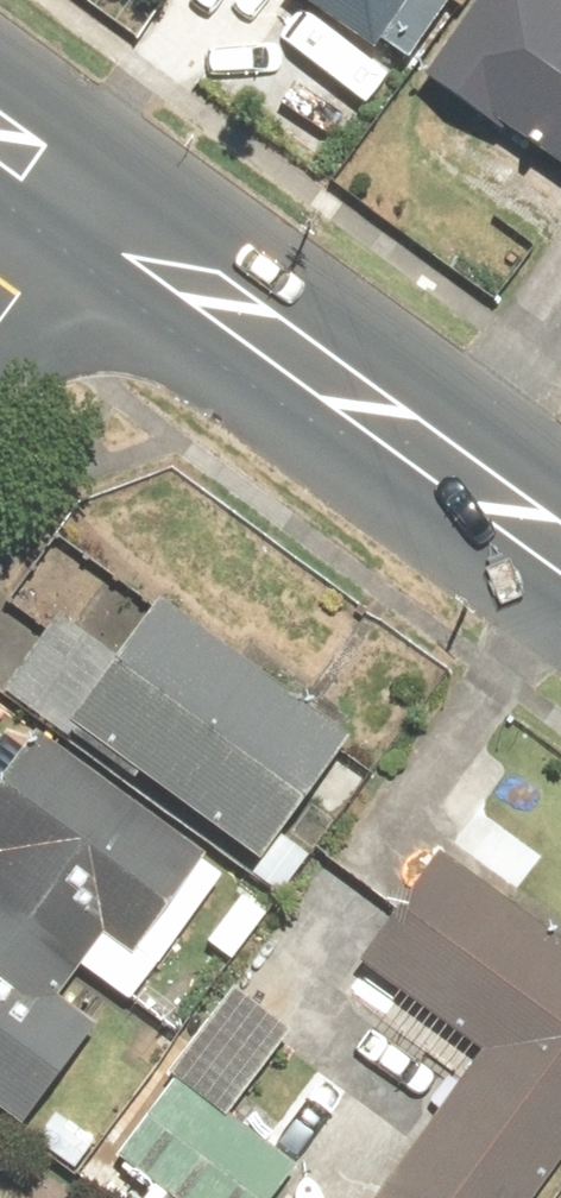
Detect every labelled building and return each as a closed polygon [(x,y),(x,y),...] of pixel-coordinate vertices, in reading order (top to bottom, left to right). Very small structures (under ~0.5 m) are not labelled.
[(395,73),(446,0),(290,0),(395,73)] [(422,89),(560,177),(560,0),(479,0),(422,89)] [(70,723),(254,861),(345,738),(157,597),(112,657),(52,612),(0,681),(0,689),(61,735),(70,723)] [(14,1122),(86,1027),(50,1000),(95,938),(120,957),(195,857),(30,733),(0,773),(0,1111),(14,1122)] [(474,1051),(368,1197),(530,1197),(560,1155),(560,941),(555,950),(431,861),(356,966),(474,1051)] [(112,1156),(167,1197),(267,1197),(289,1169),(170,1079),(112,1156)]
